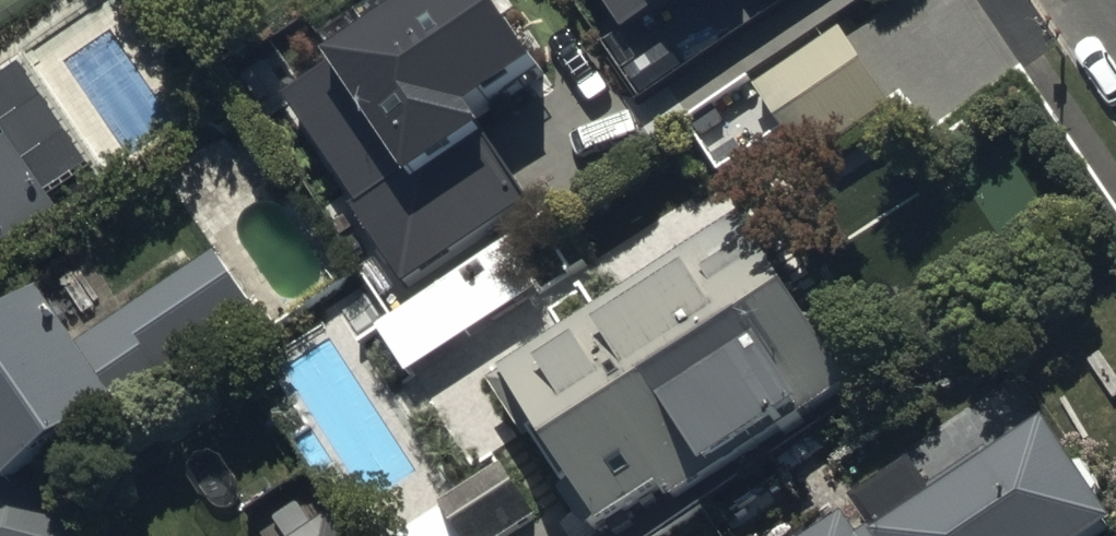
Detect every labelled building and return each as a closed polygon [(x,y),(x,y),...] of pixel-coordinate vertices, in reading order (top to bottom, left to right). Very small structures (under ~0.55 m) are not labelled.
[(501,176),(576,126),(492,0),(444,0),(336,71),(352,95),(296,132),(418,317),(541,236),(501,176)] [(644,79),(764,0),(592,0),(644,79)] [(800,199),(903,131),(849,50),(746,117),(800,199)] [(74,246),(9,148),(0,135),(0,294),(74,246)] [(590,535),(700,535),(879,418),(765,247),(510,415),(590,535)] [(178,522),(122,439),(272,340),(232,280),(82,379),(65,353),(0,396),(0,535),(157,535),(178,522)] [(872,535),(1107,535),(1036,428),(872,535)] [(442,535),(548,535),(511,480),(437,529),(442,535)] [(852,517),(823,535),(865,535),(852,517)]
